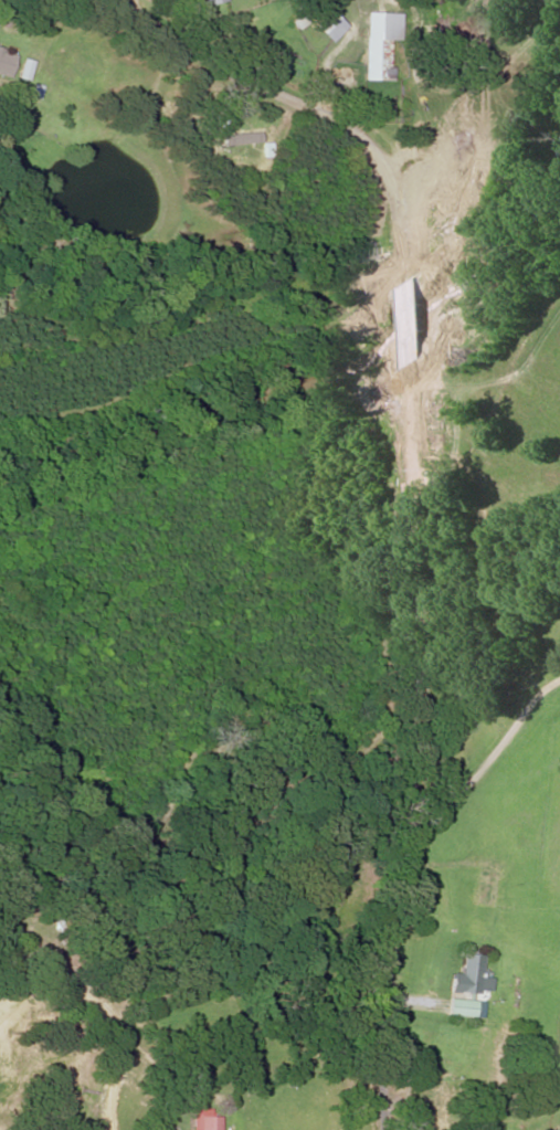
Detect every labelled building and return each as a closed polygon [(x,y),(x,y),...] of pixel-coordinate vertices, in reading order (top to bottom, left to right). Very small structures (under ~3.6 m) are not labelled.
[(332,44),(349,26),(330,9),(314,26),(332,44)] [(391,81),(393,38),(366,37),(365,80),(391,81)] [(9,82),(15,53),(0,49),(0,80),(9,82)] [(214,144),(262,160),(266,149),(217,132),(214,144)] [(450,974),(449,992),(489,994),(490,979),(478,978),(480,955),(461,954),(460,974),(450,974)] [(473,999),(448,999),(448,1016),(473,1016),(473,999)]
